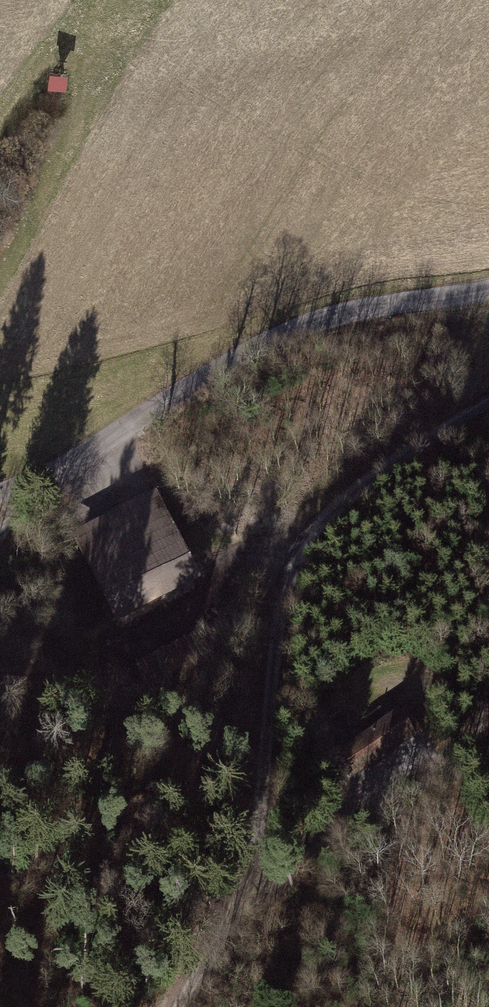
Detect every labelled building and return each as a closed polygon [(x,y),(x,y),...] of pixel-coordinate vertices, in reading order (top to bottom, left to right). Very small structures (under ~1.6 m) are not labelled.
[(153,490),(68,533),(115,623),(199,579),(153,490)] [(335,749),(352,777),(417,736),(416,734),(422,730),(407,707),(401,711),(399,708),(335,749)]
